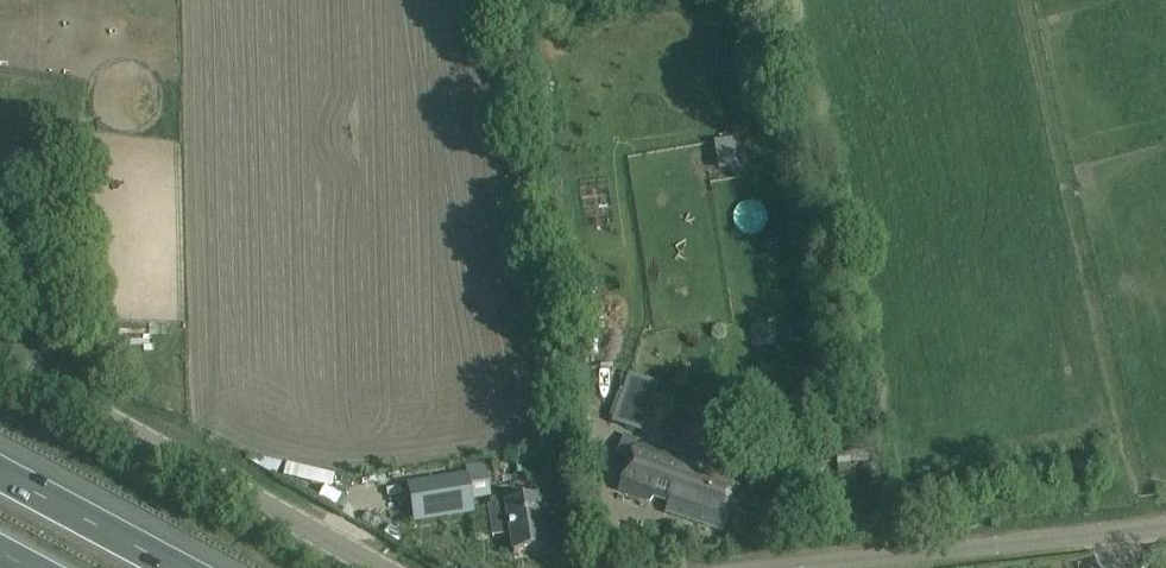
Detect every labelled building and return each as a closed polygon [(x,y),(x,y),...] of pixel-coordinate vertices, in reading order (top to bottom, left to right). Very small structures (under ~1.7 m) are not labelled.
[(656,391),(626,381),(612,423),(642,433),(656,391)] [(637,439),(625,435),(616,457),(629,462),(619,490),(651,502),(653,498),(669,503),(666,512),(722,531),(739,481),(635,444),(637,439)] [(473,513),(467,476),(408,486),(415,523),(473,513)] [(546,549),(537,498),(506,503),(487,507),(492,538),(511,535),(514,554),(546,549)]
